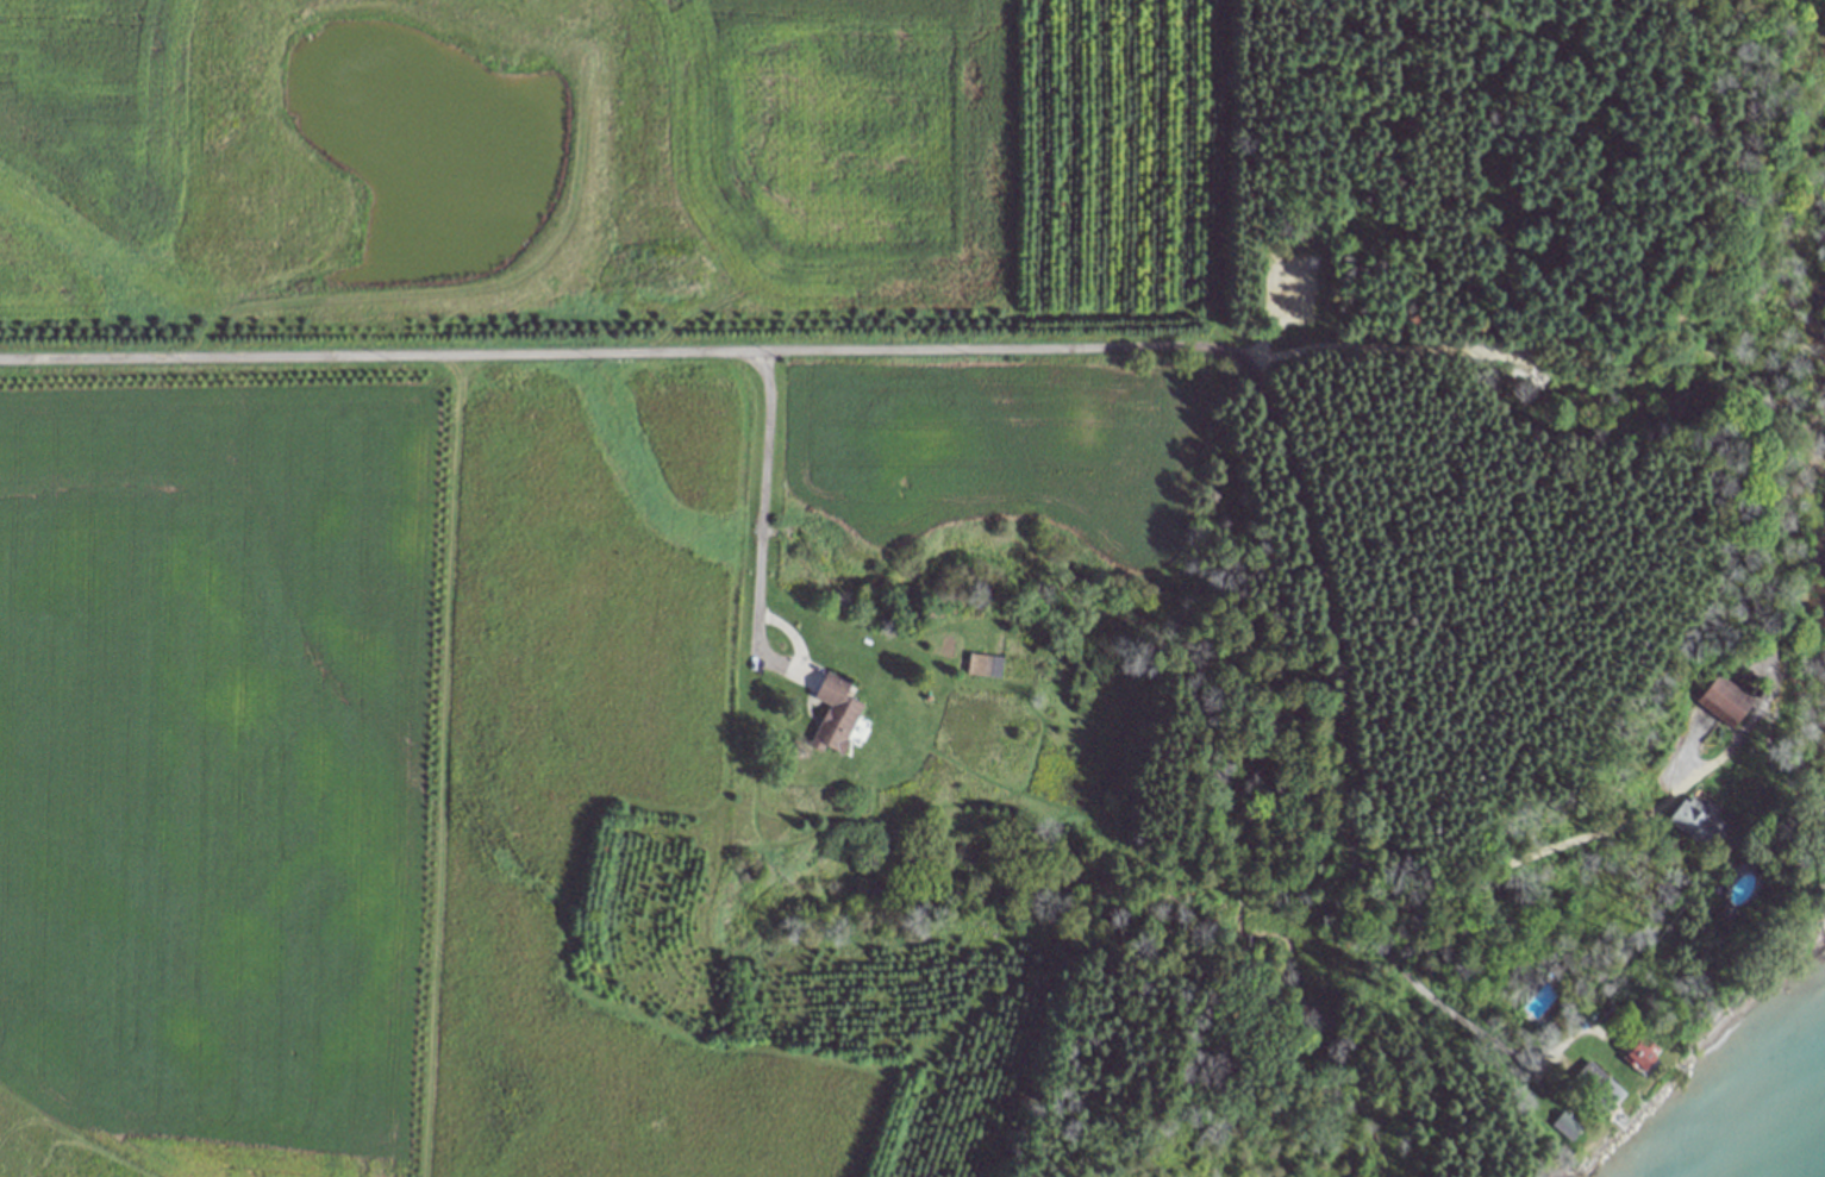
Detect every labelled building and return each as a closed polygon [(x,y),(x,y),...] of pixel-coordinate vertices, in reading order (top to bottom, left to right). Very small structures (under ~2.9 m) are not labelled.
[(1807,0),(1797,17),(1815,28),(1824,11),(1824,0),(1807,0)] [(969,675),(992,676),(993,656),(970,655),(969,675)] [(843,757),(866,698),(851,693),(855,684),(825,672),(815,700),(827,705),(811,745),(843,757)] [(1708,699),(1746,731),(1764,709),(1726,677),(1708,699)] [(1728,826),(1690,795),(1669,821),(1707,852),(1728,826)] [(1665,1056),(1640,1034),(1623,1053),(1647,1075),(1665,1056)] [(1628,1098),(1590,1060),(1573,1078),(1610,1115),(1628,1098)]
